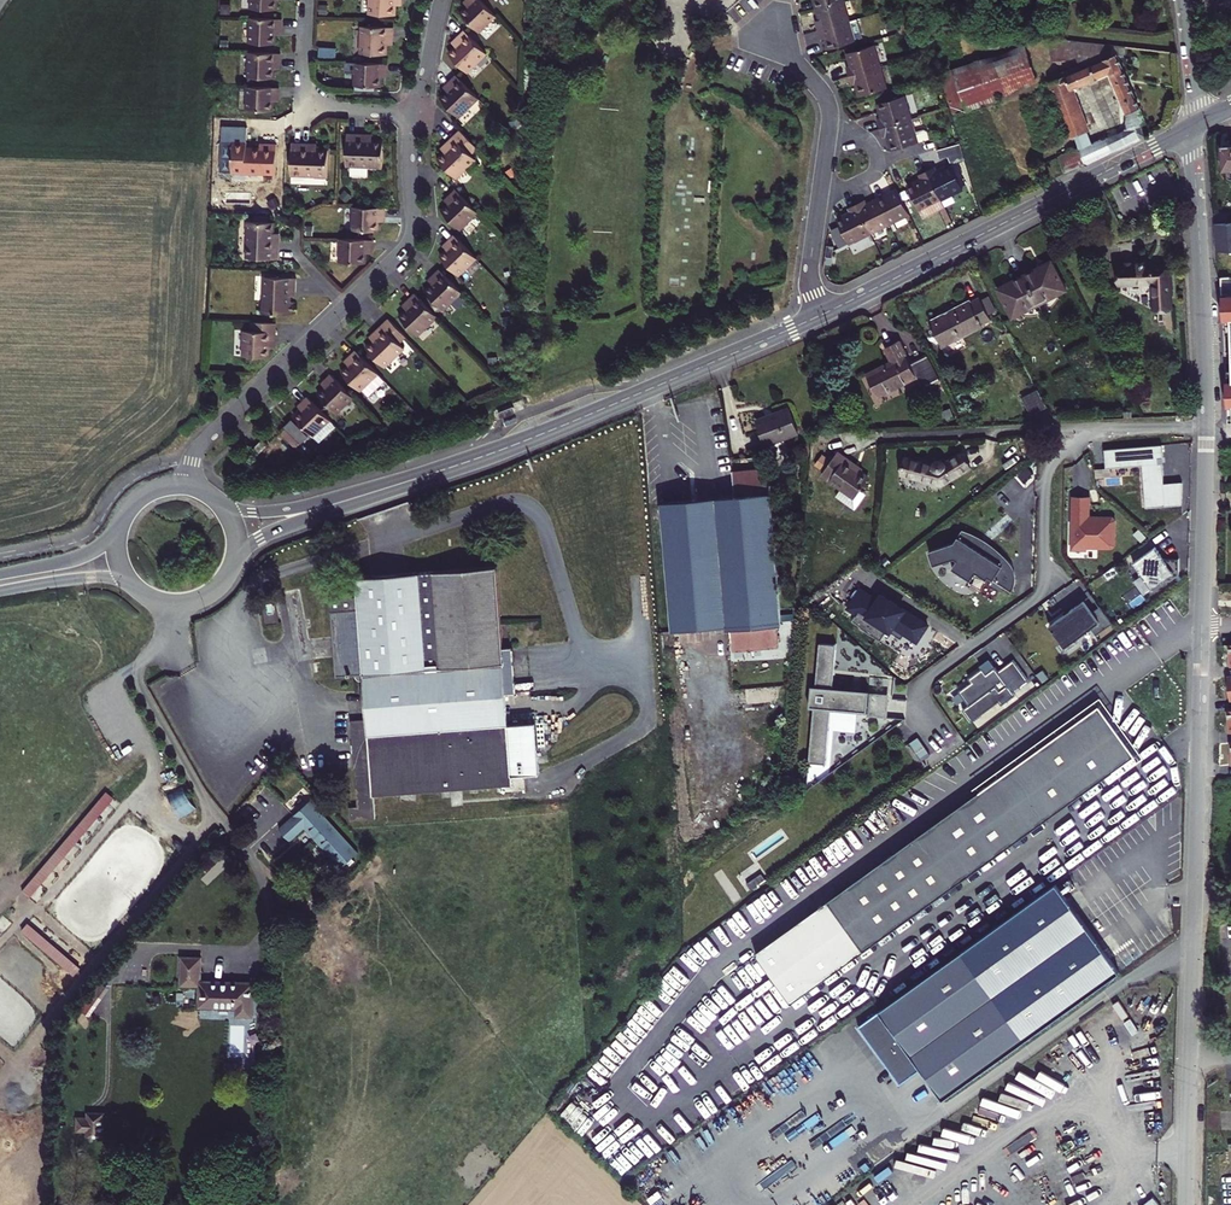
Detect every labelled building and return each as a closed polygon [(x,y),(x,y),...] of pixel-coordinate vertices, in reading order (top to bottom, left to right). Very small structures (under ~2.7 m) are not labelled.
[(251,9),(277,10),(277,0),(251,0),(251,9)] [(369,14),(395,15),(396,5),(396,0),(369,0),(369,14)] [(496,16),(481,0),(468,0),(469,2),(466,4),(468,6),(461,13),(479,32),(496,16)] [(842,0),(814,0),(817,8),(842,1),(842,0)] [(1061,10),(1059,0),(1058,0),(1050,5),(1056,14),(1061,10)] [(1076,0),(1059,0),(1061,10),(1077,0),(1076,0)] [(818,31),(848,22),(842,1),(817,8),(820,20),(815,22),(818,31)] [(221,14),(231,14),(231,4),(221,4),(221,14)] [(319,14),(328,14),(328,5),(319,5),(319,14)] [(282,29),(282,19),(250,18),(249,43),(275,44),(276,34),(279,35),(279,29),(282,29)] [(862,38),(857,19),(848,22),(818,31),(820,39),(825,38),(829,49),(854,42),(854,41),(862,38)] [(496,20),(480,32),(484,37),(500,25),(496,20)] [(909,25),(908,34),(919,36),(920,27),(909,25)] [(393,37),(393,27),(361,26),(360,53),(387,54),(387,45),(387,37),(393,37)] [(467,72),(487,54),(465,30),(458,38),(461,42),(456,47),(449,54),(467,72)] [(461,42),(458,38),(452,43),(456,47),(461,42)] [(1112,45),(1067,40),(1050,39),(1052,61),(1076,58),(1080,70),(1117,55),(1112,45)] [(1117,55),(1124,57),(1125,47),(1112,45),(1117,55)] [(880,67),(873,46),(848,53),(852,66),(846,67),(849,76),(880,67)] [(1023,47),(940,74),(953,114),(1038,86),(1023,47)] [(336,49),(321,48),(320,58),(336,59),(336,49)] [(280,63),(281,53),(249,52),(248,77),(274,78),(275,69),(277,69),(278,63),(280,63)] [(1139,108),(1117,55),(1080,70),(1050,82),(1071,138),(1075,136),(1087,132),(1071,89),(1109,74),(1126,114),(1126,131),(1117,134),(1123,146),(1145,136),(1134,111),(1139,108)] [(387,73),(387,64),(355,63),(355,86),(381,87),(381,77),(384,77),(384,73),(387,73)] [(857,83),(861,96),(886,88),(880,67),(849,76),(852,85),(857,83)] [(459,117),(479,98),(457,76),(449,82),(453,86),(448,91),(441,98),(459,117)] [(453,86),(449,82),(444,88),(448,91),(453,86)] [(279,97),(279,88),(248,86),(247,110),(273,111),(273,101),(276,101),(276,97),(279,97)] [(911,119),(904,96),(879,103),(883,118),(877,119),(880,128),(911,119)] [(512,128),(519,126),(517,119),(510,122),(512,128)] [(914,133),(911,119),(880,128),(883,137),(888,136),(892,150),(930,139),(928,132),(924,130),(914,133)] [(471,154),(478,148),(461,130),(447,143),(451,147),(445,153),(438,160),(456,178),(476,160),(471,154)] [(1075,136),(1080,149),(1092,144),(1087,132),(1075,136)] [(365,134),(347,134),(346,166),(370,166),(370,168),(383,168),(384,140),(373,140),(365,140),(365,134)] [(1113,151),(1123,146),(1117,134),(1108,138),(1113,151)] [(1064,155),(1071,172),(1085,166),(1086,165),(1086,164),(1113,151),(1108,138),(1092,144),(1080,149),(1064,155)] [(247,143),(222,142),(221,172),(276,174),(277,144),(260,144),(260,148),(247,148),(247,143)] [(311,144),(292,143),(291,175),(315,176),(315,177),(328,178),(329,150),(317,150),(310,149),(311,144)] [(445,153),(451,147),(447,143),(442,149),(445,153)] [(937,150),(940,161),(948,158),(949,163),(963,160),(959,145),(937,150)] [(1221,145),(1223,169),(1227,169),(1227,176),(1230,178),(1230,145),(1221,145)] [(1058,157),(1065,174),(1071,172),(1064,155),(1058,157)] [(957,162),(937,172),(935,167),(927,171),(941,199),(963,189),(962,187),(957,177),(961,175),(963,174),(957,162)] [(511,178),(517,173),(513,168),(507,172),(511,178)] [(941,199),(927,171),(919,175),(921,180),(907,187),(922,216),(926,217),(945,207),(941,199)] [(957,177),(962,187),(966,185),(961,175),(957,177)] [(460,230),(478,212),(456,190),(450,196),(452,198),(447,203),(449,205),(442,211),(460,230)] [(889,223),(909,214),(897,190),(877,200),(889,223)] [(903,201),(909,198),(906,190),(899,193),(903,201)] [(340,197),(346,202),(352,196),(345,191),(340,197)] [(272,210),(280,206),(276,198),(268,202),(272,210)] [(871,233),(889,223),(877,200),(867,205),(864,200),(856,204),(871,233)] [(849,243),(871,233),(856,204),(848,208),(850,213),(837,220),(849,243)] [(384,217),(385,208),(353,207),(352,230),(378,231),(379,221),(382,221),(382,217),(384,217)] [(247,221),(247,258),(278,259),(279,241),(274,241),(274,233),(274,223),(268,222),(254,222),(247,221)] [(459,275),(477,258),(455,235),(448,242),(450,244),(445,248),(447,250),(440,256),(459,275)] [(372,249),(372,240),(340,239),(340,262),(366,263),(366,253),(369,253),(369,249),(372,249)] [(826,245),(825,252),(824,256),(831,257),(832,246),(826,245)] [(1025,275),(1038,302),(1047,297),(1048,299),(1066,290),(1051,261),(1025,275)] [(1153,284),(1154,310),(1171,309),(1169,266),(1145,267),(1145,264),(1118,265),(1119,277),(1117,277),(1117,283),(1119,283),(1119,285),(1153,284)] [(444,310),(462,293),(440,270),(433,276),(435,278),(431,283),(433,285),(426,291),(444,310)] [(1025,275),(998,288),(1013,318),(1031,308),(1030,306),(1038,302),(1025,275)] [(261,313),(293,315),(293,302),(289,302),(289,296),(295,296),(295,278),(264,277),(263,300),(262,300),(261,313)] [(1221,287),(1223,328),(1230,328),(1230,287),(1228,287),(1221,287)] [(418,335),(438,316),(415,294),(408,300),(412,304),(407,309),(399,316),(418,335)] [(996,311),(988,296),(981,300),(988,315),(996,311)] [(930,321),(942,347),(983,326),(982,324),(991,320),(988,315),(981,300),(980,297),(971,302),(970,301),(930,321)] [(403,306),(407,309),(412,304),(408,300),(403,306)] [(399,343),(406,336),(389,319),(376,332),(379,336),(374,341),(367,348),(385,367),(405,348),(399,343)] [(272,341),(275,342),(276,323),(252,322),(251,331),(244,331),(243,356),(269,357),(269,348),(272,348),(272,341)] [(374,341),(379,336),(376,332),(370,337),(374,341)] [(892,361),(867,375),(878,396),(916,377),(923,391),(929,388),(927,385),(939,379),(928,356),(911,364),(899,341),(885,347),(892,361)] [(366,397),(384,380),(356,350),(349,357),(351,359),(347,363),(349,365),(342,372),(366,397)] [(337,413),(353,397),(331,374),(325,381),(327,383),(324,385),(326,387),(318,394),(337,413)] [(1039,389),(1023,398),(1032,415),(1048,407),(1039,389)] [(313,436),(330,420),(308,397),(301,403),(303,405),(300,408),(302,410),(295,417),(313,436)] [(789,408),(756,420),(766,445),(798,433),(789,408)] [(511,414),(509,409),(493,414),(496,420),(511,414)] [(391,417),(383,421),(388,429),(395,426),(391,417)] [(296,449),(309,436),(292,419),(279,432),(296,449)] [(263,440),(253,450),(258,454),(268,445),(263,440)] [(298,447),(304,453),(309,448),(303,442),(298,447)] [(1104,457),(1111,498),(1147,492),(1141,451),(1104,457)] [(837,452),(822,474),(842,488),(855,498),(860,490),(869,478),(844,461),(846,458),(837,452)] [(961,452),(945,462),(944,462),(941,460),(937,460),(933,464),(905,457),(901,475),(942,485),(971,468),(961,452)] [(662,502),(673,630),(728,626),(728,629),(731,628),(733,647),(779,643),(777,625),(781,624),(781,621),(768,468),(733,471),(735,496),(662,502)] [(842,488),(837,496),(850,505),(855,498),(842,488)] [(855,498),(850,505),(855,509),(865,494),(860,490),(855,498)] [(1073,495),(1072,549),(1087,549),(1087,547),(1112,547),(1115,544),(1116,519),(1113,516),(1090,515),(1090,496),(1073,495)] [(1006,560),(963,531),(955,543),(929,551),(934,565),(955,559),(958,561),(953,569),(971,581),(976,573),(987,580),(989,577),(1012,592),(1016,579),(1015,572),(1012,565),(1006,560)] [(1165,558),(1157,546),(1135,562),(1154,587),(1165,579),(1172,579),(1180,573),(1180,558),(1165,558)] [(358,595),(330,597),(336,676),(364,674),(367,719),(352,721),(358,807),(350,807),(352,820),(376,818),(374,795),(512,784),(512,776),(539,774),(535,723),(508,725),(497,566),(356,577),(358,595)] [(917,642),(928,625),(881,594),(877,600),(861,589),(848,608),(857,614),(853,620),(861,626),(860,627),(880,641),(887,630),(901,639),(905,634),(917,642)] [(275,599),(263,602),(268,624),(279,622),(275,599)] [(1093,612),(1084,600),(1077,606),(1085,617),(1093,612)] [(1085,617),(1077,606),(1050,625),(1062,642),(1064,645),(1074,637),(1076,640),(1092,628),(1097,635),(1114,622),(1101,606),(1093,612),(1085,617)] [(1076,640),(1074,637),(1064,645),(1062,642),(1059,644),(1065,652),(1078,643),(1076,640)] [(837,644),(820,642),(816,686),(813,686),(811,707),(814,707),(809,762),(826,763),(831,708),(868,712),(870,691),(833,687),(837,644)] [(1030,679),(1015,659),(1000,670),(997,666),(988,672),(984,667),(970,678),(972,681),(960,690),(970,704),(964,709),(973,721),(1000,701),(1003,704),(1017,694),(1014,690),(1030,679)] [(870,692),(868,715),(888,717),(890,693),(870,692)] [(1099,699),(831,900),(868,950),(1136,749),(1099,699)] [(924,758),(931,753),(919,736),(912,741),(924,758)] [(182,818),(196,809),(183,790),(169,800),(182,818)] [(104,792),(23,894),(32,901),(112,799),(104,792)] [(304,826),(321,811),(310,800),(294,815),(304,826)] [(290,841),(304,828),(341,868),(358,852),(321,811),(304,826),(294,815),(279,828),(290,841)] [(949,1097),(1123,967),(1058,880),(885,1010),(949,1097)] [(29,923),(22,931),(72,976),(78,969),(29,923)] [(181,957),(181,985),(200,986),(199,1007),(236,1008),(236,1015),(253,1016),(254,982),(201,981),(202,957),(181,957)] [(87,1132),(87,1137),(104,1137),(104,1113),(87,1112),(87,1117),(87,1132)] [(77,1117),(77,1131),(87,1132),(87,1117),(77,1117)]
